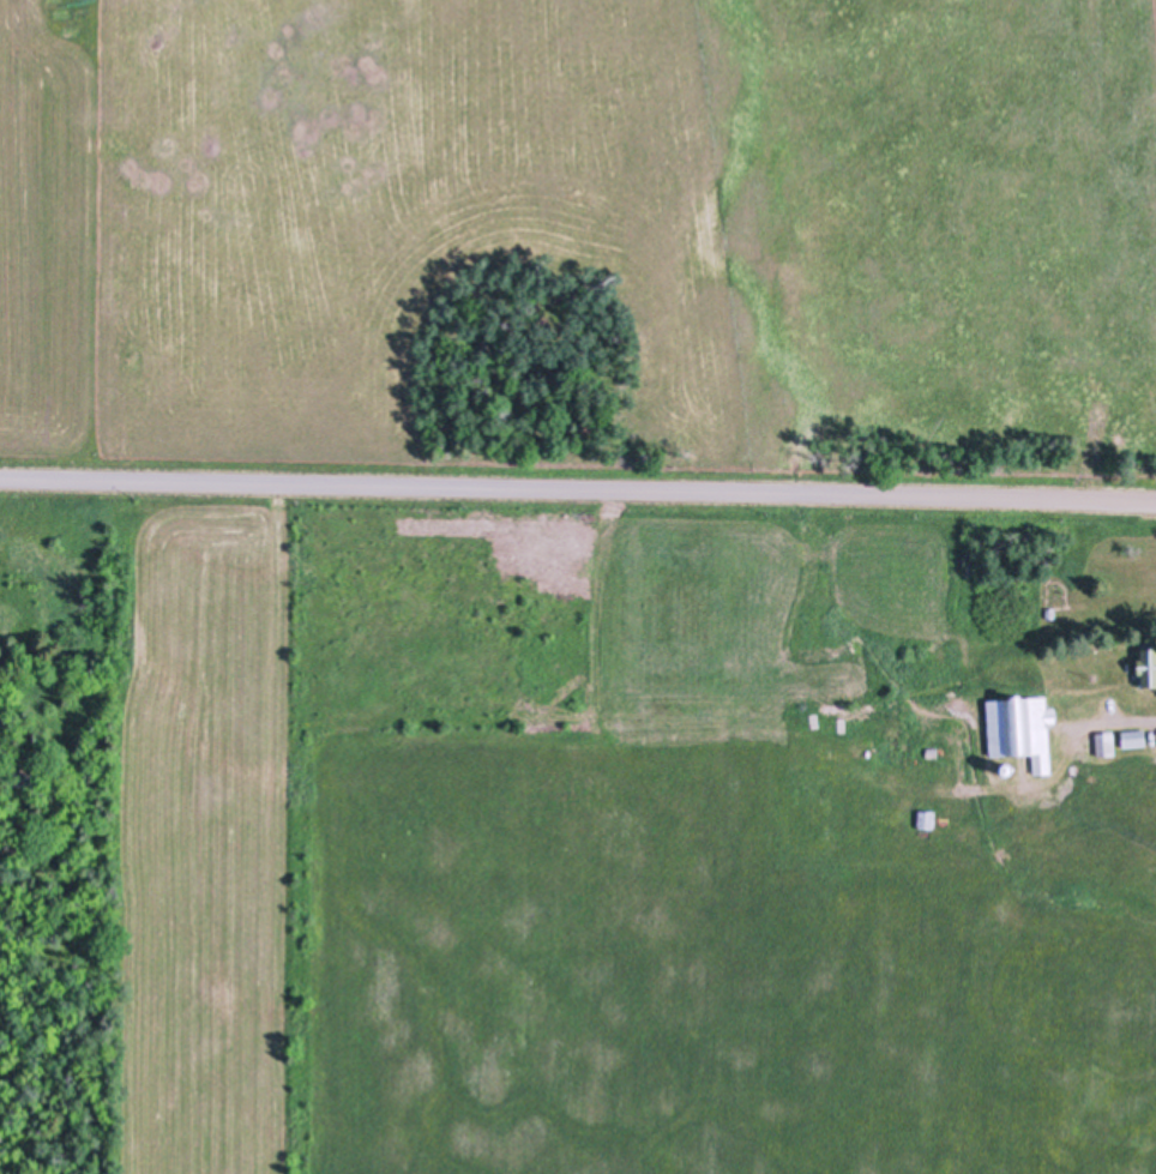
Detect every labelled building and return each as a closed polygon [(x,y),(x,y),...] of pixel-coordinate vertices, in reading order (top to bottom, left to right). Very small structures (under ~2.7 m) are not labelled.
[(1140,642),(1155,642),(1155,691),(1151,691),(1151,688),(1140,688),(1140,687),(1137,687),(1137,661),(1140,661),(1140,642)] [(1044,697),(1046,709),(1054,708),(1055,722),(1048,723),(1048,728),(1047,728),(1049,773),(1032,775),(1031,754),(989,758),(986,700),(1044,697)] [(1120,732),(1143,729),(1144,746),(1121,747),(1120,732)] [(1096,757),(1095,733),(1113,733),(1114,755),(1096,757)] [(934,812),(933,829),(917,829),(917,811),(934,812)]
